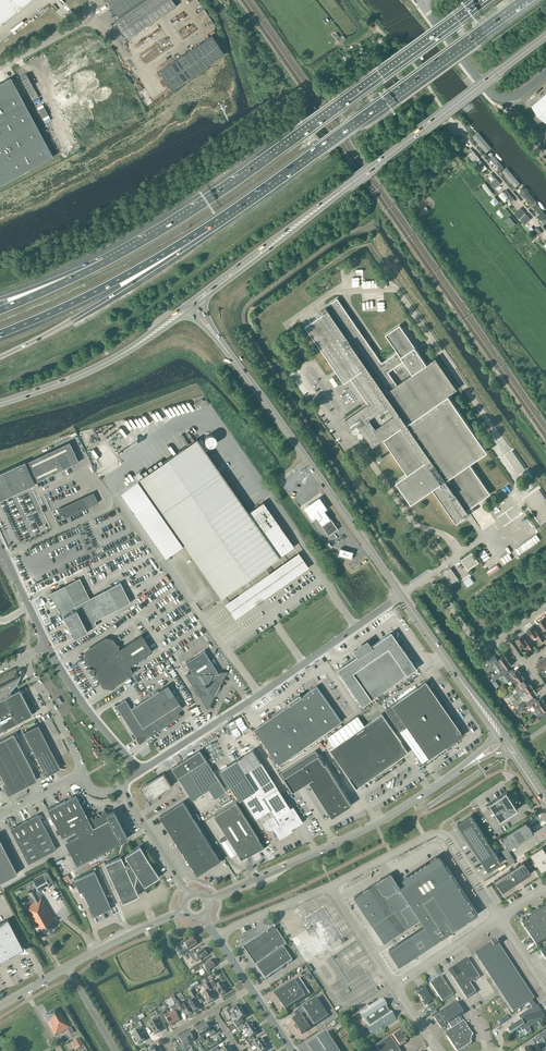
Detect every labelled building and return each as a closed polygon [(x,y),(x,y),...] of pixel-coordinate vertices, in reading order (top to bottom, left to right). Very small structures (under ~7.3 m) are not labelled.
[(30,0),(0,0),(0,24),(30,0)] [(61,0),(52,0),(49,2),(64,20),(72,13),(61,0)] [(127,39),(176,5),(173,0),(107,0),(119,18),(114,21),(127,39)] [(385,16),(380,21),(394,37),(399,33),(385,16)] [(212,35),(159,71),(162,76),(171,89),(224,54),(212,35)] [(147,62),(166,51),(163,46),(155,51),(153,48),(151,50),(154,55),(152,56),(150,53),(144,56),(147,62)] [(53,156),(10,77),(0,83),(0,185),(53,156)] [(138,94),(145,109),(152,106),(146,91),(138,94)] [(541,98),(538,101),(545,109),(545,108),(545,104),(541,98)] [(535,103),(542,111),(545,109),(538,101),(535,103)] [(542,111),(535,103),(532,106),(539,114),(542,111)] [(476,133),(471,137),(486,154),(491,150),(476,133)] [(486,154),(500,170),(505,166),(491,150),(486,154)] [(479,158),(473,151),(468,155),(474,162),(479,158)] [(500,170),(514,187),(519,182),(505,166),(500,170)] [(493,179),(495,182),(492,185),(495,188),(500,183),(495,176),(492,173),(490,175),(493,179)] [(514,187),(529,203),(533,199),(519,182),(514,187)] [(514,199),(506,189),(503,192),(506,195),(503,197),(506,200),(509,198),(511,201),(514,199)] [(495,197),(490,202),(495,206),(499,202),(495,197)] [(543,220),(545,217),(545,213),(533,199),(529,203),(543,220)] [(519,218),(525,213),(521,207),(515,213),(519,218)] [(404,328),(403,329),(400,324),(385,334),(397,351),(396,352),(382,362),(337,298),(328,304),(326,306),(329,310),(305,326),(344,383),(350,378),(354,383),(354,384),(368,404),(345,419),(350,427),(357,422),(359,425),(357,426),(360,430),(372,447),(382,441),(383,440),(407,474),(400,479),(396,482),(411,504),(432,489),(456,523),(466,517),(467,515),(468,515),(470,514),(467,509),(490,493),(486,488),(469,463),(487,451),(448,395),(457,389),(443,368),(435,357),(426,363),(424,360),(416,349),(416,348),(413,343),(412,342),(406,333),(407,332),(404,328)] [(202,398),(193,404),(195,407),(203,402),(206,406),(209,403),(206,399),(204,400),(203,400),(202,398)] [(207,444),(209,445),(210,445),(211,445),(212,445),(213,445),(214,444),(215,443),(216,442),(216,441),(217,440),(217,439),(216,438),(216,436),(215,436),(214,435),(213,434),(212,434),(211,434),(209,434),(208,434),(207,435),(206,436),(206,437),(205,438),(205,439),(205,440),(205,442),(206,443),(207,444)] [(198,440),(197,438),(119,492),(164,557),(182,544),(220,598),(294,546),(263,501),(248,512),(206,451),(209,449),(201,438),(198,440)] [(79,462),(69,442),(0,474),(0,498),(21,489),(21,490),(24,489),(23,488),(70,466),(71,467),(73,466),(72,465),(79,462)] [(518,474),(525,469),(512,450),(505,455),(518,474)] [(545,519),(545,499),(539,489),(524,500),(540,523),(545,519)] [(83,497),(88,507),(98,502),(93,492),(83,497)] [(319,497),(304,508),(312,520),(317,516),(321,524),(330,518),(325,510),(327,509),(319,497)] [(83,498),(58,509),(62,519),(87,507),(83,498)] [(321,524),(329,535),(338,528),(330,518),(321,524)] [(353,552),(340,548),(339,555),(351,558),(353,552)] [(468,570),(478,562),(472,553),(461,560),(468,570)] [(451,583),(458,578),(453,572),(452,573),(450,569),(446,572),(448,576),(447,576),(451,583)] [(97,625),(94,620),(130,602),(120,582),(89,598),(80,578),(50,593),(70,632),(72,632),(74,637),(79,634),(81,635),(81,634),(82,633),(87,630),(97,625)] [(538,633),(533,626),(527,630),(532,638),(536,635),(540,642),(545,639),(541,632),(538,633)] [(372,699),(417,668),(398,641),(392,632),(369,647),(367,643),(357,650),(360,654),(338,669),(363,705),(372,699)] [(129,666),(152,651),(142,634),(118,649),(117,647),(118,645),(116,645),(112,639),(105,638),(86,650),(85,657),(91,667),(88,666),(88,667),(95,668),(93,674),(94,672),(103,686),(110,687),(133,672),(129,666)] [(521,648),(525,645),(528,650),(534,646),(530,639),(527,641),(523,635),(517,639),(519,643),(517,644),(521,648)] [(218,673),(204,650),(185,662),(193,674),(186,674),(193,685),(193,689),(194,690),(196,693),(197,694),(200,696),(207,707),(213,696),(214,696),(216,693),(217,692),(219,689),(219,687),(220,684),(219,684),(223,676),(221,672),(218,673)] [(505,654),(499,658),(495,653),(490,657),(493,662),(494,662),(497,667),(509,659),(505,654)] [(507,671),(505,669),(512,664),(509,659),(497,667),(500,671),(498,672),(501,676),(504,674),(507,671)] [(541,660),(536,664),(545,677),(545,676),(545,668),(541,660)] [(507,671),(504,674),(505,677),(511,673),(514,678),(522,673),(518,668),(512,672),(510,669),(507,671)] [(20,673),(19,676),(0,686),(0,727),(1,730),(32,714),(19,689),(12,693),(10,690),(14,687),(17,683),(19,678),(21,673),(20,673)] [(514,685),(513,686),(515,689),(521,685),(519,682),(525,678),(522,673),(514,678),(510,680),(514,685)] [(402,698),(392,705),(385,709),(418,757),(425,752),(429,758),(463,734),(426,681),(403,697),(403,696),(401,697),(402,698)] [(515,689),(517,691),(520,689),(523,694),(534,687),(530,682),(522,687),(521,685),(515,689)] [(263,723),(274,738),(265,744),(279,764),(342,721),(317,685),(302,696),(300,694),(288,702),(290,704),(263,723)] [(526,700),(525,700),(527,703),(533,699),(531,696),(537,692),(534,687),(523,694),(522,695),(526,700)] [(175,706),(180,703),(173,694),(169,697),(163,688),(131,708),(125,699),(117,704),(118,706),(117,707),(115,704),(138,740),(138,739),(142,740),(141,741),(181,715),(175,706)] [(532,711),(534,710),(545,701),(542,696),(534,702),(533,699),(527,703),(529,706),(529,705),(533,710),(532,711)] [(545,714),(543,711),(545,709),(545,702),(545,701),(534,710),(538,716),(539,718),(545,714)] [(358,715),(327,737),(334,746),(330,750),(357,788),(408,751),(382,713),(365,725),(358,715)] [(540,720),(539,718),(538,716),(531,721),(532,722),(534,724),(540,720)] [(60,768),(38,724),(23,732),(46,776),(60,768)] [(14,734),(0,741),(0,774),(10,792),(35,779),(36,780),(37,779),(34,773),(14,734)] [(215,798),(226,791),(200,750),(172,767),(193,800),(209,789),(215,798)] [(281,772),(293,791),(309,781),(332,817),(353,804),(326,763),(324,764),(316,750),(281,772)] [(261,761),(256,764),(255,762),(249,765),(251,768),(245,771),(256,789),(243,798),(256,819),(261,815),(265,821),(263,822),(265,825),(268,828),(273,827),(280,838),(289,833),(288,831),(303,822),(294,808),(292,809),(289,805),(261,761)] [(171,785),(163,773),(141,787),(149,799),(171,785)] [(501,820),(518,808),(507,791),(489,803),(501,820)] [(76,835),(67,840),(79,864),(121,841),(122,844),(121,849),(124,847),(125,844),(123,840),(128,838),(113,810),(107,813),(104,808),(100,815),(98,813),(97,815),(95,815),(94,818),(91,815),(88,819),(75,794),(47,809),(62,837),(75,830),(77,835),(76,835)] [(159,815),(172,835),(196,820),(183,801),(164,813),(164,812),(159,815)] [(214,816),(227,836),(221,840),(231,856),(237,852),(242,860),(265,848),(247,820),(236,802),(214,816)] [(38,814),(10,828),(28,864),(56,849),(38,814)] [(471,815),(457,823),(488,871),(502,862),(471,815)] [(221,860),(196,820),(172,835),(198,876),(203,873),(202,872),(221,860)] [(502,837),(509,849),(534,833),(526,821),(502,837)] [(17,873),(3,846),(0,840),(0,882),(17,873)] [(119,853),(120,856),(105,863),(122,902),(138,895),(134,885),(135,881),(135,882),(138,881),(136,878),(136,874),(144,885),(159,876),(139,846),(125,855),(123,850),(124,847),(121,849),(120,853),(119,853)] [(545,868),(545,852),(542,846),(530,854),(535,861),(534,862),(535,865),(537,864),(542,871),(545,868)] [(501,851),(509,864),(515,860),(506,847),(501,851)] [(400,886),(421,918),(421,919),(425,925),(389,949),(399,966),(478,914),(439,854),(402,878),(405,883),(400,886)] [(499,886),(503,891),(531,873),(524,861),(494,881),(499,886)] [(109,908),(110,905),(94,870),(74,879),(80,891),(82,890),(92,913),(95,914),(99,912),(99,913),(102,912),(102,911),(109,908)] [(47,872),(43,874),(44,874),(49,884),(53,881),(50,875),(49,875),(47,872)] [(384,943),(421,919),(421,918),(400,886),(391,873),(354,897),(384,943)] [(37,888),(35,889),(35,888),(28,892),(33,902),(24,907),(34,924),(35,924),(41,935),(47,931),(48,933),(52,930),(52,929),(58,925),(56,922),(57,921),(57,919),(55,919),(54,919),(42,897),(40,898),(36,891),(38,890),(49,884),(44,874),(33,881),(34,883),(35,885),(37,888)] [(305,918),(308,923),(303,926),(306,930),(292,939),(300,951),(307,962),(343,938),(336,927),(323,906),(305,918)] [(536,946),(545,940),(545,910),(545,907),(523,922),(522,924),(536,946)] [(19,941),(7,919),(0,923),(0,961),(18,952),(20,951),(21,950),(21,948),(21,946),(21,944),(19,941)] [(287,945),(273,925),(274,927),(261,935),(261,939),(257,938),(243,948),(241,947),(243,948),(265,980),(265,979),(292,961),(283,947),(287,945)] [(184,952),(197,944),(193,938),(184,944),(186,948),(183,950),(184,952)] [(493,942),(475,954),(513,1013),(529,1003),(532,1008),(519,1017),(521,1021),(508,1030),(510,1034),(520,1028),(525,1036),(531,1032),(529,1028),(545,1017),(537,1005),(536,1006),(532,1001),(534,999),(497,943),(493,942)] [(198,961),(207,955),(203,949),(196,954),(194,951),(188,954),(192,960),(196,957),(198,961)] [(458,965),(470,984),(470,983),(480,977),(467,958),(458,965)] [(200,971),(202,970),(204,973),(215,966),(211,960),(204,965),(203,962),(193,968),(195,972),(199,969),(200,971)] [(458,965),(448,971),(467,999),(476,992),(470,983),(470,984),(458,965)] [(430,983),(442,1002),(453,995),(441,976),(442,976),(442,975),(436,979),(430,983)] [(281,1003),(286,1011),(311,995),(300,978),(276,993),(282,1003),(281,1003)] [(215,980),(210,983),(214,990),(216,989),(221,996),(227,993),(224,989),(226,988),(223,982),(221,983),(218,986),(215,980)] [(208,1004),(214,1000),(210,993),(213,991),(209,984),(203,987),(206,992),(203,994),(208,1004)] [(417,992),(423,1001),(422,1002),(424,1005),(425,1005),(434,999),(433,999),(425,987),(426,986),(417,992)] [(498,995),(488,1002),(494,1012),(504,1005),(498,995)] [(359,1012),(366,1024),(368,1023),(367,1024),(374,1035),(383,1029),(382,1027),(385,1026),(386,1028),(397,1020),(390,1009),(388,1010),(388,1009),(389,1008),(382,997),(368,1006),(369,1008),(365,1011),(364,1009),(359,1012)] [(301,1035),(315,1026),(312,1021),(326,1012),(317,998),(298,1010),(301,1015),(292,1021),(301,1035)] [(193,1013),(199,1009),(194,1001),(188,1004),(193,1013)] [(187,1005),(183,1007),(181,1002),(176,1005),(179,1012),(182,1010),(186,1017),(192,1013),(187,1005)] [(494,1012),(488,1002),(478,1008),(484,1018),(494,1012)] [(441,1013),(434,1018),(441,1028),(448,1023),(450,1026),(460,1020),(458,1017),(464,1013),(457,1003),(441,1013)] [(169,1014),(175,1023),(180,1020),(175,1013),(178,1011),(175,1005),(170,1008),(173,1012),(169,1014)] [(229,1016),(232,1015),(234,1018),(244,1011),(240,1006),(235,1009),(233,1007),(226,1011),(229,1016)] [(69,1028),(58,1009),(44,1017),(55,1036),(58,1034),(59,1035),(67,1030),(70,1035),(73,1033),(70,1028),(69,1028)] [(244,1023),(242,1020),(247,1017),(244,1011),(234,1018),(236,1021),(233,1022),(237,1028),(243,1024),(242,1024),(244,1023)] [(159,1014),(163,1020),(166,1019),(170,1026),(175,1023),(169,1014),(166,1016),(163,1012),(159,1014)] [(507,1016),(499,1021),(501,1024),(509,1019),(507,1016)] [(153,1023),(149,1025),(155,1034),(161,1031),(158,1025),(160,1023),(157,1017),(152,1020),(153,1023)] [(468,1028),(464,1021),(462,1023),(460,1020),(450,1026),(452,1029),(449,1031),(447,1029),(449,1031),(448,1032),(447,1033),(446,1035),(447,1036),(447,1037),(445,1039),(447,1038),(456,1050),(460,1050),(472,1043),(471,1041),(472,1037),(473,1036),(468,1028)] [(211,1037),(216,1034),(212,1028),(209,1030),(205,1023),(200,1026),(205,1035),(209,1034),(211,1037)] [(243,1024),(237,1028),(240,1033),(244,1030),(246,1033),(254,1028),(251,1023),(245,1027),(243,1024)] [(204,1041),(202,1037),(205,1035),(200,1026),(195,1029),(198,1035),(195,1036),(199,1042),(199,1043),(204,1041)] [(144,1033),(140,1027),(135,1030),(137,1032),(133,1035),(138,1044),(144,1041),(141,1035),(144,1033)] [(251,1038),(258,1033),(254,1028),(246,1033),(249,1037),(244,1039),(248,1044),(253,1040),(251,1038)] [(376,1047),(379,1050),(400,1050),(397,1048),(405,1042),(405,1041),(407,1040),(401,1030),(376,1047)] [(535,1038),(537,1042),(540,1047),(540,1046),(543,1050),(545,1048),(545,1031),(535,1038)] [(184,1035),(189,1045),(195,1042),(196,1044),(199,1042),(195,1036),(193,1038),(189,1032),(184,1035)] [(307,1045),(308,1045),(312,1050),(339,1050),(326,1033),(307,1045)] [(179,1038),(182,1044),(179,1046),(182,1050),(186,1050),(188,1050),(186,1046),(189,1045),(184,1035),(179,1038)] [(75,1050),(84,1046),(80,1038),(71,1043),(75,1050)] [(257,1049),(265,1044),(261,1039),(255,1043),(253,1040),(248,1044),(251,1049),(255,1046),(257,1049)]
